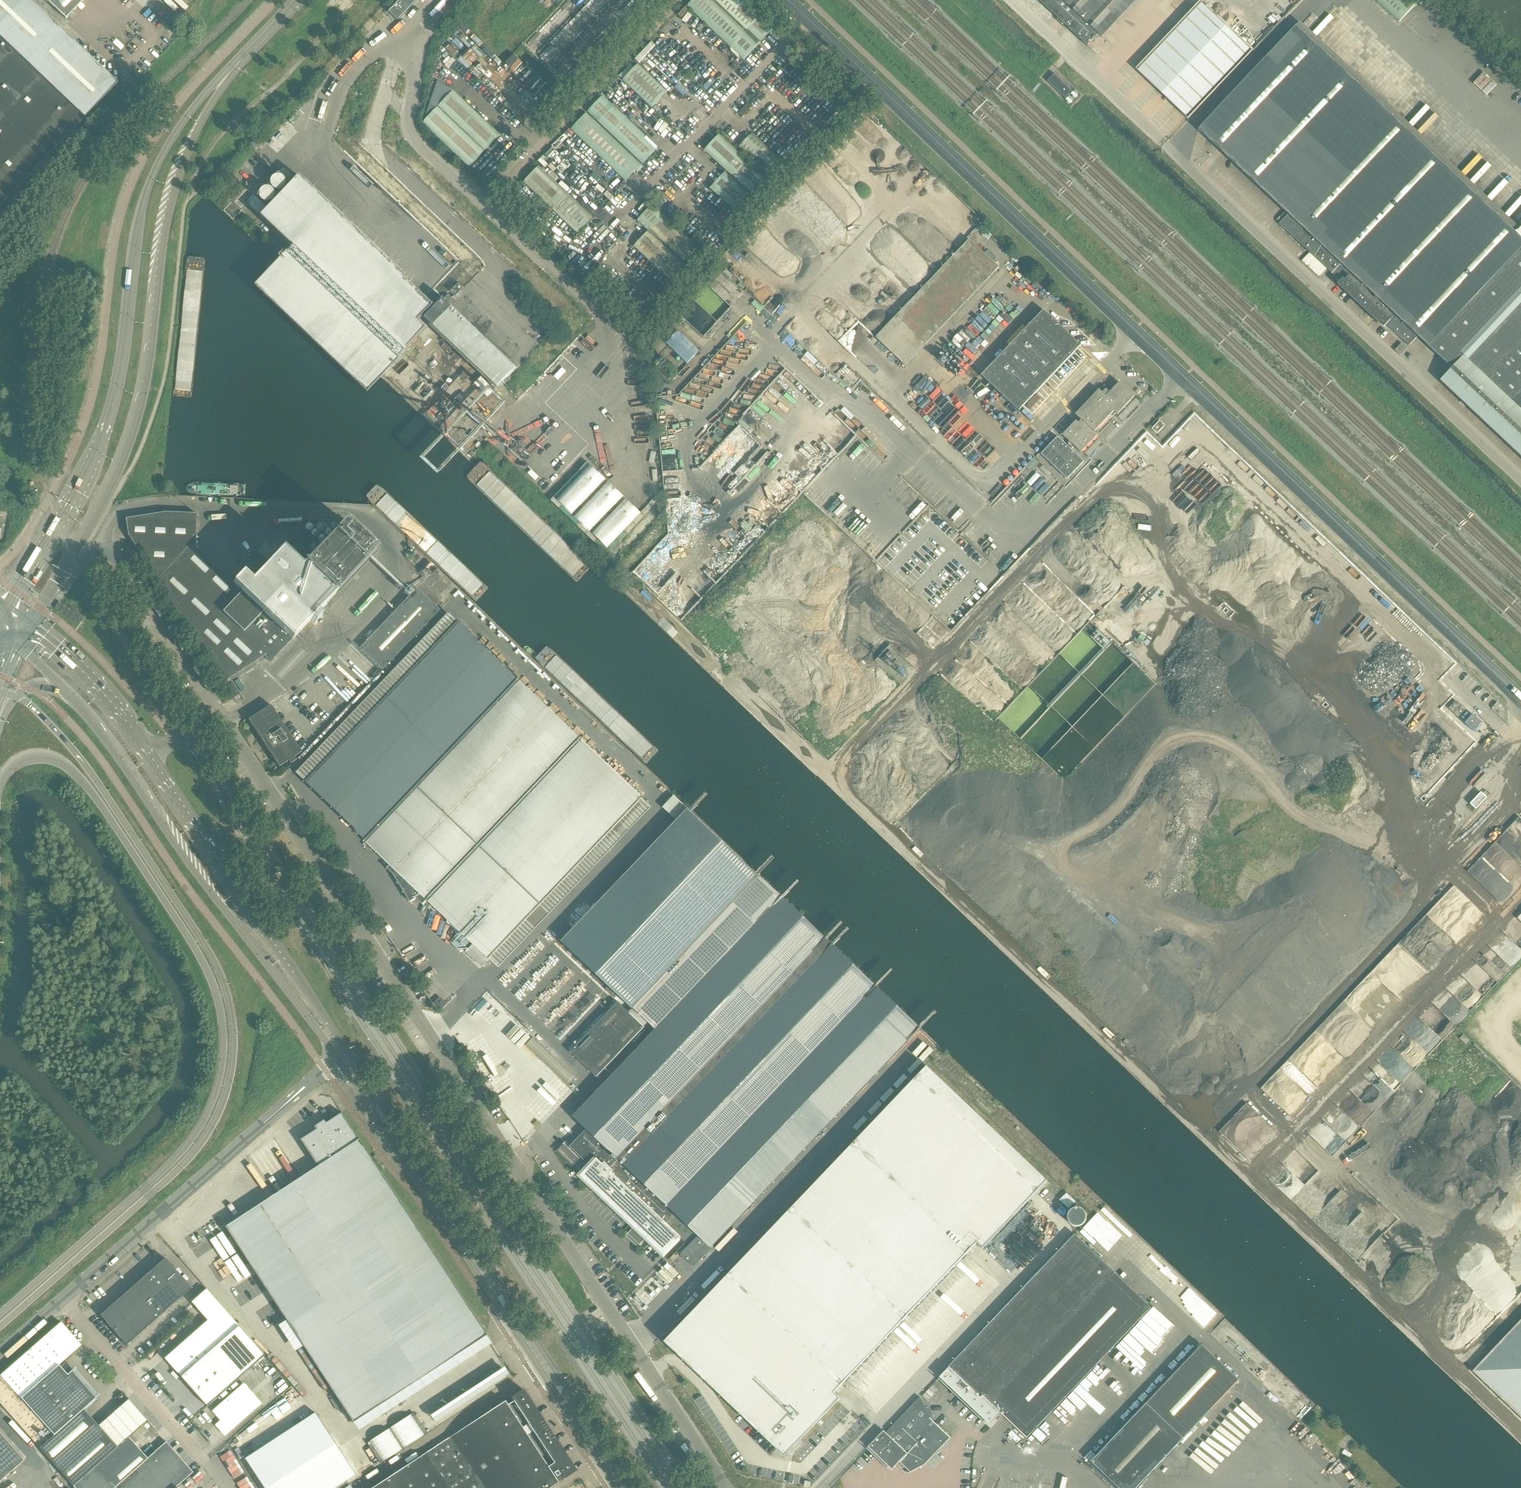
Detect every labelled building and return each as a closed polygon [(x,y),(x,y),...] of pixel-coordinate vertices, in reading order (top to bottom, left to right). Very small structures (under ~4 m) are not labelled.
[(63,141),(117,84),(29,0),(0,0),(0,81),(63,141)] [(66,19),(84,0),(46,0),(66,19)] [(388,14),(397,23),(418,1),(417,0),(402,0),(388,14)] [(744,60),(775,27),(746,0),(694,0),(688,6),(744,60)] [(1087,46),(1099,34),(1102,37),(1137,0),(1038,0),(1087,46)] [(1399,23),(1421,0),(1375,0),(1399,23)] [(1136,70),(1188,119),(1252,51),(1200,1),(1136,70)] [(1518,231),(1299,24),(1199,130),(1285,211),(1288,214),(1280,223),(1279,224),(1310,253),(1327,269),(1340,282),(1337,285),(1364,310),(1383,328),(1386,325),(1409,346),(1418,336),(1452,368),(1440,381),(1520,457),(1520,228),(1518,231)] [(567,80),(541,56),(537,61),(562,85),(567,80)] [(623,80),(652,108),(667,92),(638,64),(623,80)] [(1047,81),(1066,99),(1073,91),(1054,74),(1047,81)] [(16,190),(63,141),(0,81),(0,175),(16,190)] [(429,117),(423,123),(470,167),(500,135),(454,91),(438,81),(426,115),(429,117)] [(601,104),(644,146),(665,123),(622,82),(601,104)] [(738,113),(742,117),(751,107),(747,104),(738,113)] [(281,113),(285,117),(290,111),(286,107),(281,113)] [(641,165),(587,114),(571,130),(626,182),(641,165)] [(738,149),(778,187),(793,171),(753,133),(738,149)] [(704,150),(759,201),(774,185),(719,134),(704,150)] [(253,141),(249,145),(254,150),(258,146),(253,141)] [(593,217),(539,166),(524,182),(578,233),(593,217)] [(288,181),(292,176),(283,168),(279,172),(288,181)] [(758,203),(725,172),(710,189),(744,219),(758,203)] [(0,175),(0,207),(16,190),(0,175)] [(253,195),(246,203),(266,223),(291,246),(269,269),(253,286),(309,340),(366,393),(381,377),(391,367),(412,344),(418,338),(422,334),(424,332),(427,329),(419,321),(434,305),(425,297),(418,290),(409,281),(402,275),(394,266),(386,259),(378,251),(370,244),(354,229),(340,216),(333,208),(326,202),(318,195),(311,188),(304,182),(298,175),(267,208),(253,195)] [(273,189),(274,190),(275,190),(276,190),(277,190),(278,190),(279,190),(280,190),(281,189),(282,189),(282,188),(283,188),(283,187),(284,186),(284,185),(285,184),(285,183),(285,182),(284,181),(284,180),(284,179),(283,179),(283,178),(282,178),(282,177),(281,177),(280,176),(279,176),(278,176),(277,176),(276,176),(275,176),(274,176),(273,177),(272,178),(271,179),(271,180),(270,181),(270,182),(270,183),(270,184),(270,185),(271,186),(271,187),(272,188),(273,189)] [(273,196),(273,195),(273,194),(273,193),(273,192),(272,192),(272,191),(272,190),(271,190),(271,189),(270,189),(270,188),(269,188),(268,188),(268,187),(267,187),(266,187),(265,187),(264,187),(263,188),(262,188),(261,189),(260,190),(259,191),(259,192),(259,193),(258,193),(258,194),(258,195),(258,196),(259,196),(259,197),(259,198),(260,199),(260,200),(261,200),(261,201),(262,201),(263,201),(263,202),(264,202),(265,202),(266,202),(267,202),(268,202),(269,201),(270,200),(271,200),(271,199),(272,199),(272,198),(273,197),(273,196)] [(638,220),(649,231),(634,246),(678,288),(708,256),(653,204),(638,220)] [(1277,220),(1280,223),(1288,214),(1285,211),(1277,220)] [(969,239),(897,316),(876,338),(906,366),(999,268),(969,239)] [(1302,261),(1319,278),(1327,269),(1310,253),(1302,261)] [(1034,279),(1024,269),(1020,274),(1030,284),(1034,279)] [(450,292),(455,296),(464,287),(459,283),(450,292)] [(425,318),(432,324),(441,333),(460,314),(453,307),(444,298),(425,318)] [(982,376),(983,377),(1019,411),(1081,346),(1063,328),(1067,324),(1055,313),(1051,317),(1044,310),(982,376)] [(460,314),(441,333),(495,385),(498,387),(503,382),(516,367),(460,314)] [(666,343),(687,364),(699,351),(678,331),(666,343)] [(1395,350),(1400,355),(1406,348),(1402,343),(1395,350)] [(1076,414),(1082,420),(1079,423),(1076,421),(1063,435),(1081,453),(1098,435),(1095,432),(1114,411),(1118,415),(1135,397),(1120,382),(1110,392),(1106,389),(1102,393),(1099,390),(1076,414)] [(1152,429),(1155,432),(1163,424),(1160,421),(1152,429)] [(1041,454),(1067,479),(1084,462),(1058,437),(1041,454)] [(292,540),(277,556),(271,562),(264,569),(261,572),(242,592),(195,547),(196,514),(165,512),(125,518),(125,519),(128,535),(143,559),(157,580),(224,682),(264,656),(270,661),(272,659),(273,660),(292,639),(302,629),(376,551),(346,521),(305,564),(296,555),(301,549),(292,540)] [(360,648),(383,669),(439,610),(416,589),(360,648)] [(54,608),(69,619),(78,626),(83,619),(59,601),(54,608)] [(882,659),(890,667),(898,658),(890,651),(882,659)] [(366,841),(391,865),(387,868),(393,874),(411,902),(417,899),(423,905),(428,900),(489,958),(642,798),(550,710),(519,680),(490,710),(366,841)] [(226,686),(233,698),(234,699),(240,695),(232,683),(226,686)] [(1448,708),(1450,710),(1458,717),(1465,710),(1456,701),(1448,708)] [(301,752),(293,739),(289,734),(289,733),(283,724),(271,705),(249,720),(261,738),(267,748),(279,767),(288,761),(290,764),(293,762),(296,760),(294,757),(301,752)] [(1482,723),(1473,714),(1464,723),(1473,732),(1482,723)] [(1481,793),(1470,804),(1476,809),(1486,798),(1481,793)] [(556,1152),(557,1153),(558,1152),(563,1156),(562,1157),(635,1227),(626,1236),(638,1247),(647,1238),(664,1255),(681,1237),(658,1214),(660,1211),(662,1213),(665,1209),(664,1208),(667,1205),(712,1247),(815,1138),(908,1040),(772,911),(575,1118),(576,1119),(587,1129),(570,1147),(565,1142),(556,1152)] [(645,1027),(584,969),(536,1019),(597,1077),(645,1027)] [(434,1003),(441,1009),(447,1004),(440,997),(434,1003)] [(1483,1071),(1500,1087),(1509,1078),(1492,1062),(1483,1071)] [(976,1242),(982,1247),(1047,1180),(979,1114),(928,1065),(665,1340),(785,1454),(840,1396),(834,1390),(976,1242)] [(225,1227),(293,1331),(353,1423),(487,1335),(341,1113),(325,1123),(323,1120),(313,1127),(315,1130),(299,1140),(317,1167),(293,1182),(225,1227)] [(1076,1202),(1067,1193),(1060,1200),(1069,1209),(1076,1202)] [(1083,1210),(1082,1210),(1080,1209),(1079,1209),(1078,1208),(1077,1208),(1076,1208),(1075,1209),(1074,1209),(1073,1210),(1072,1210),(1071,1211),(1070,1212),(1069,1213),(1069,1214),(1068,1215),(1068,1216),(1068,1217),(1068,1218),(1068,1220),(1069,1221),(1069,1222),(1070,1223),(1071,1224),(1072,1224),(1073,1225),(1074,1226),(1075,1226),(1076,1226),(1077,1226),(1078,1226),(1079,1226),(1080,1226),(1082,1225),(1083,1224),(1084,1223),(1085,1222),(1085,1221),(1086,1220),(1086,1218),(1086,1217),(1086,1216),(1086,1215),(1085,1214),(1085,1213),(1084,1212),(1083,1211),(1083,1210)] [(940,1376),(959,1394),(990,1424),(1001,1413),(1027,1438),(1151,1307),(1075,1234),(1009,1304),(951,1365),(940,1376)] [(689,1243),(703,1256),(711,1248),(698,1235),(689,1243)] [(689,1243),(680,1254),(693,1266),(703,1256),(689,1243)] [(165,1258),(154,1268),(167,1283),(178,1273),(165,1258)] [(154,1268),(143,1277),(156,1292),(167,1283),(154,1268)] [(674,1273),(677,1276),(670,1284),(676,1289),(688,1277),(679,1269),(677,1270),(674,1273)] [(178,1273),(167,1283),(180,1298),(191,1288),(178,1273)] [(143,1277),(132,1287),(146,1302),(156,1292),(143,1277)] [(167,1283),(156,1292),(170,1307),(180,1298),(167,1283)] [(132,1287),(122,1296),(135,1311),(146,1302),(132,1287)] [(156,1292),(146,1302),(159,1317),(170,1307),(156,1292)] [(122,1296),(111,1306),(124,1321),(135,1311),(122,1296)] [(146,1302),(135,1311),(148,1326),(159,1317),(146,1302)] [(100,1315),(113,1330),(124,1321),(111,1306),(100,1315)] [(135,1311),(124,1321),(137,1336),(148,1326),(135,1311)] [(124,1321),(113,1330),(126,1345),(137,1336),(124,1321)] [(1511,1409),(1513,1407),(1520,1414),(1520,1323),(1520,1324),(1517,1322),(1517,1323),(1519,1325),(1511,1334),(1509,1331),(1508,1332),(1510,1334),(1502,1343),(1500,1341),(1499,1341),(1502,1344),(1493,1352),(1491,1350),(1490,1351),(1493,1353),(1485,1361),(1482,1359),(1481,1360),(1484,1362),(1476,1370),(1472,1371),(1473,1371),(1476,1371),(1484,1379),(1482,1382),(1483,1383),(1485,1380),(1494,1388),(1491,1391),(1492,1391),(1494,1389),(1503,1397),(1501,1400),(1504,1398),(1512,1406),(1510,1408),(1511,1409)] [(54,1463),(83,1437),(70,1421),(96,1398),(95,1397),(73,1372),(72,1370),(67,1375),(58,1365),(81,1345),(61,1323),(0,1376),(0,1403),(53,1463),(54,1463)] [(1146,1404),(1091,1461),(1118,1487),(1136,1487),(1239,1380),(1202,1345),(1146,1404)] [(213,1411),(221,1420),(216,1425),(225,1435),(260,1403),(243,1384),(213,1411)] [(372,1487),(549,1487),(557,1483),(556,1481),(562,1477),(563,1479),(576,1470),(523,1389),(510,1398),(513,1401),(507,1405),(504,1402),(372,1487)] [(117,1397),(122,1403),(127,1398),(122,1392),(117,1397)] [(907,1453),(901,1460),(908,1465),(906,1467),(909,1470),(910,1470),(911,1472),(925,1464),(924,1465),(923,1463),(940,1445),(942,1447),(951,1438),(930,1418),(932,1416),(920,1397),(888,1431),(886,1433),(896,1442),(907,1453)] [(263,1487),(335,1487),(356,1475),(315,1413),(244,1459),(263,1487)] [(869,1447),(881,1458),(896,1442),(886,1433),(884,1431),(868,1447),(869,1447)] [(23,1460),(0,1434),(0,1481),(23,1460)] [(73,1486),(75,1487),(174,1487),(192,1472),(166,1442),(147,1459),(128,1437),(73,1486)] [(892,1469),(901,1460),(907,1453),(896,1442),(881,1458),(892,1469)]
